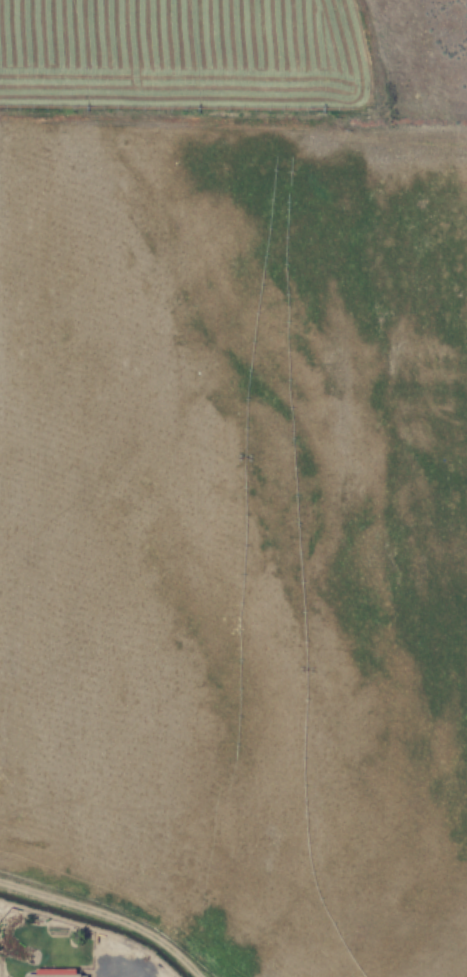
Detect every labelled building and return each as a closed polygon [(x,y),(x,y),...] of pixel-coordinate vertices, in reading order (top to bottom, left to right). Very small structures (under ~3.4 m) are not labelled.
[(27,976),(78,976),(78,968),(36,968),(36,974),(27,974),(27,976)]
